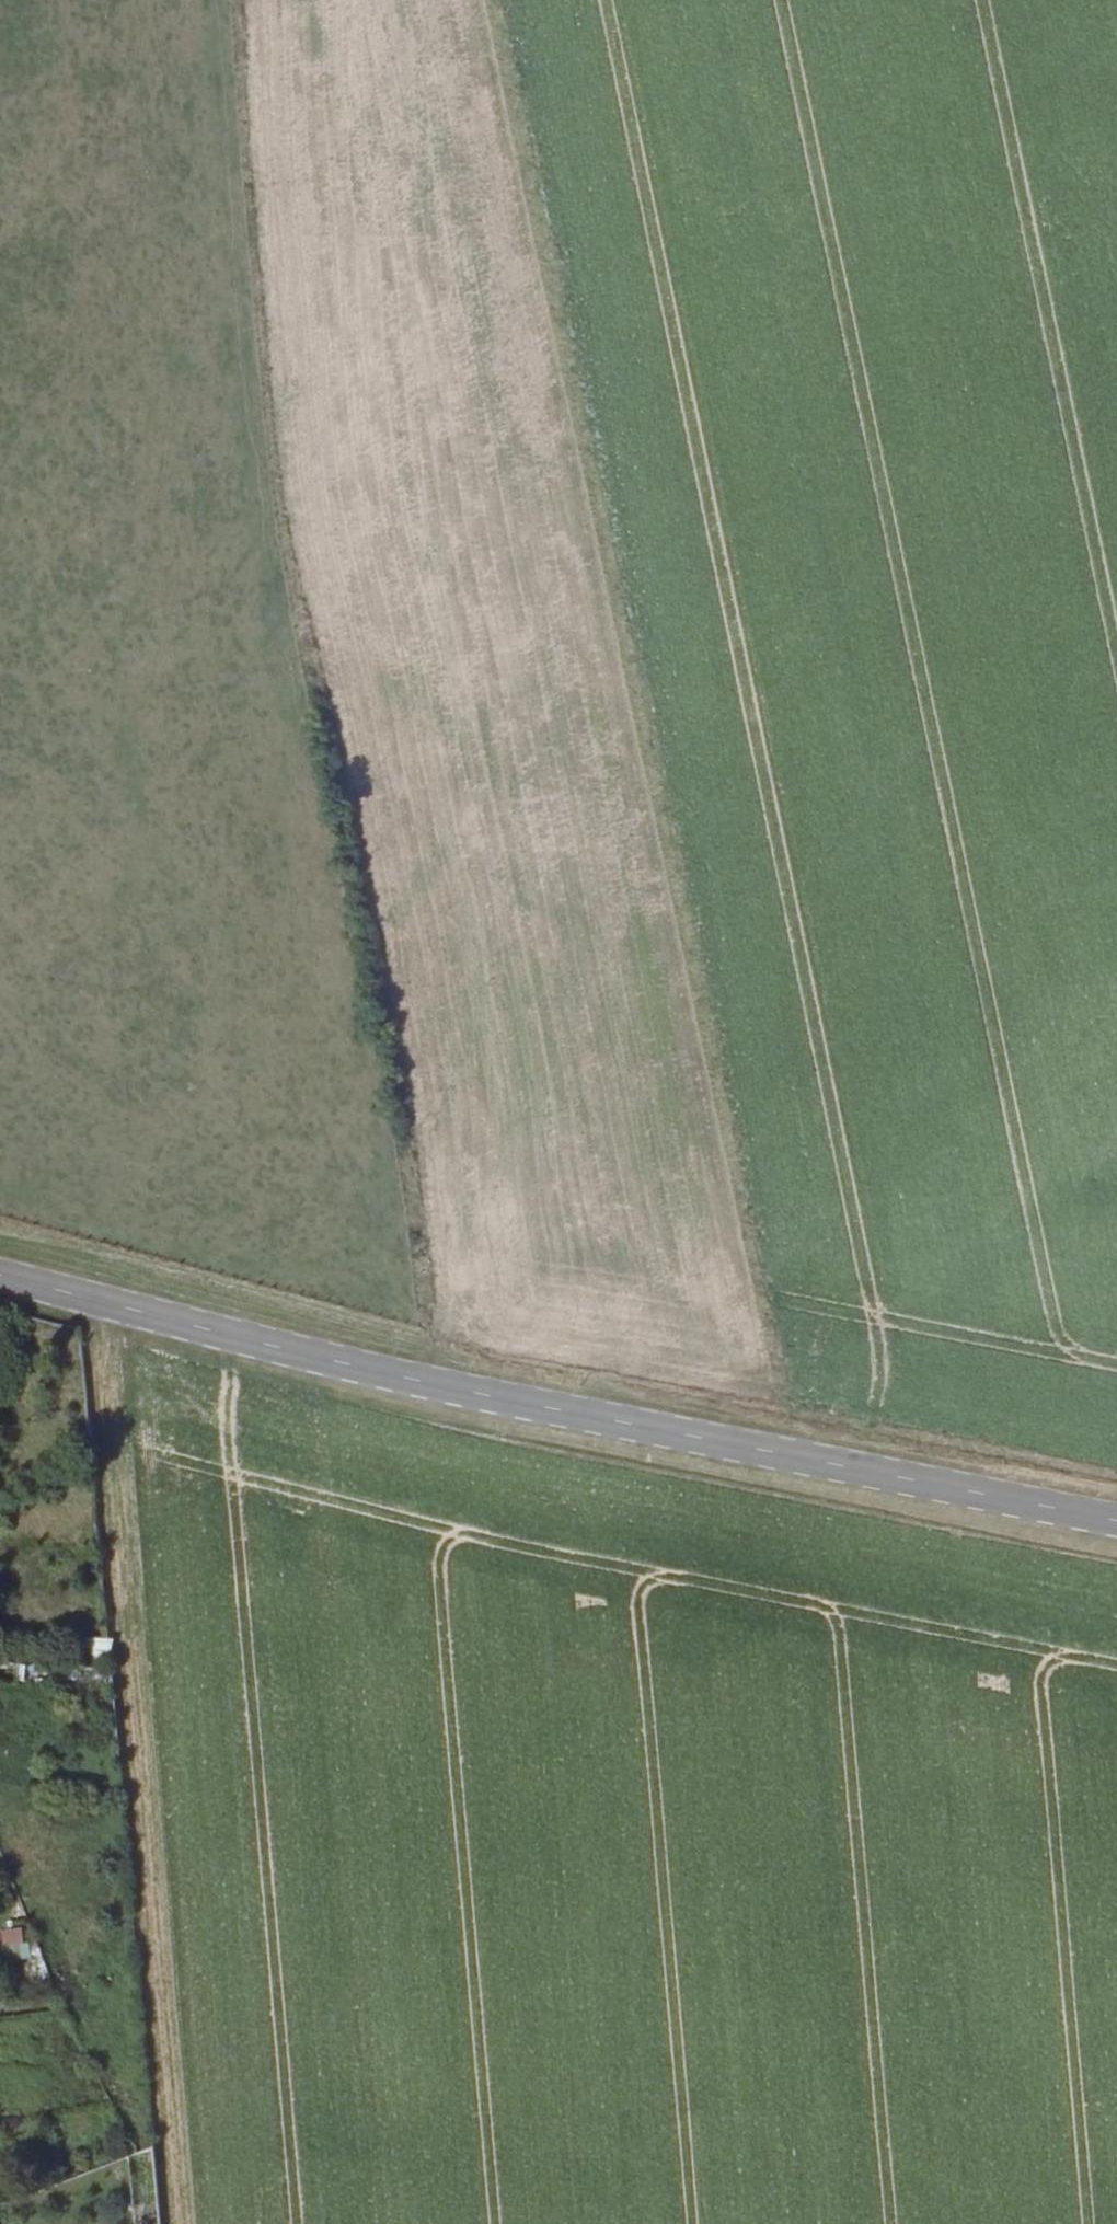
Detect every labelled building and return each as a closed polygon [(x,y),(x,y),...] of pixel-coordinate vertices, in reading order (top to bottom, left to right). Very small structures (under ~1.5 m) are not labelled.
[(23,1934),(5,1937),(7,1947),(24,1945),(23,1934)] [(24,1945),(7,1947),(8,1960),(31,1957),(28,1944),(24,1945)] [(54,2013),(1,2019),(1,2022),(55,2016),(54,2013)]
